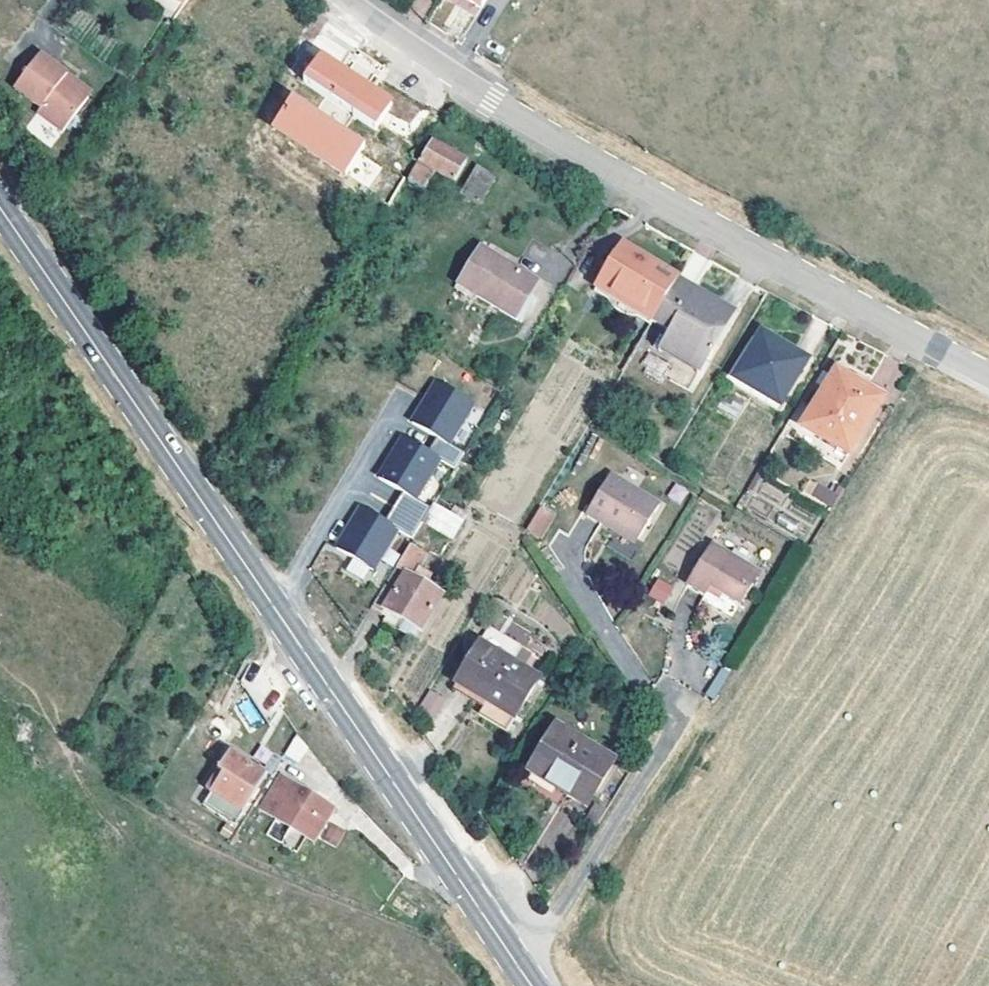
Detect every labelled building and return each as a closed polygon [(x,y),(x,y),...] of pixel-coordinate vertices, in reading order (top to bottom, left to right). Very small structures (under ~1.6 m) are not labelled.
[(318,45),(300,73),(380,125),(400,95),(318,45)] [(42,124),(75,144),(94,112),(64,92),(71,82),(45,65),(21,99),(48,116),(42,124)] [(64,92),(94,112),(100,102),(71,82),(64,92)] [(291,89),(266,128),(346,177),(368,141),(291,89)] [(433,149),(410,189),(428,200),(438,184),(455,193),(469,170),(433,149)] [(478,174),(464,199),(481,209),(495,186),(478,174)] [(596,292),(654,326),(681,283),(622,249),(596,292)] [(481,254),(460,291),(519,326),(529,310),(532,305),(528,303),(537,287),(481,254)] [(696,291),(693,297),(733,320),(736,314),(696,291)] [(733,320),(693,297),(663,347),(704,370),(733,320)] [(763,338),(737,382),(781,409),(807,364),(763,338)] [(704,370),(663,347),(659,353),(700,377),(704,370)] [(839,367),(835,373),(881,403),(886,395),(839,367)] [(835,373),(803,429),(829,446),(832,442),(851,454),(881,403),(835,373)] [(438,441),(429,455),(455,471),(465,455),(450,447),(475,407),(438,385),(413,426),(438,441)] [(455,471),(429,455),(404,440),(380,481),(404,496),(395,510),(422,526),(433,508),(455,471)] [(832,442),(829,446),(826,452),(847,464),(851,454),(832,442)] [(661,510),(612,477),(589,517),(638,547),(661,510)] [(673,482),(667,498),(682,504),(689,489),(673,482)] [(832,505),(836,490),(810,482),(805,497),(832,505)] [(461,526),(433,508),(422,526),(421,528),(448,545),(461,526)] [(421,528),(422,526),(395,510),(387,525),(363,511),(338,552),(375,574),(399,533),(413,542),(421,528)] [(542,511),(527,534),(540,542),(555,518),(542,511)] [(412,544),(395,571),(414,584),(421,574),(427,561),(415,552),(418,549),(412,544)] [(723,596),(739,606),(756,575),(711,548),(689,584),(705,595),(709,587),(723,596)] [(414,584),(395,571),(369,615),(387,626),(393,618),(419,635),(441,600),(424,589),(430,580),(421,574),(414,584)] [(659,583),(651,596),(664,603),(672,591),(659,583)] [(709,587),(705,595),(718,603),(723,596),(709,587)] [(523,651),(491,632),(458,686),(488,704),(483,713),(480,717),(509,734),(541,684),(514,667),(523,651)] [(721,667),(705,693),(714,699),(730,673),(721,667)] [(488,704),(458,686),(453,694),(483,713),(488,704)] [(428,688),(413,716),(429,725),(445,696),(428,688)] [(251,699),(238,704),(247,725),(259,721),(251,699)] [(616,765),(558,729),(522,787),(561,811),(570,799),(588,810),(616,765)] [(295,735),(284,754),(298,762),(309,744),(295,735)] [(262,775),(227,755),(207,788),(243,808),(262,775)] [(284,778),(265,812),(316,844),(324,831),(336,810),(284,778)] [(355,821),(336,810),(324,831),(342,841),(355,821)]
